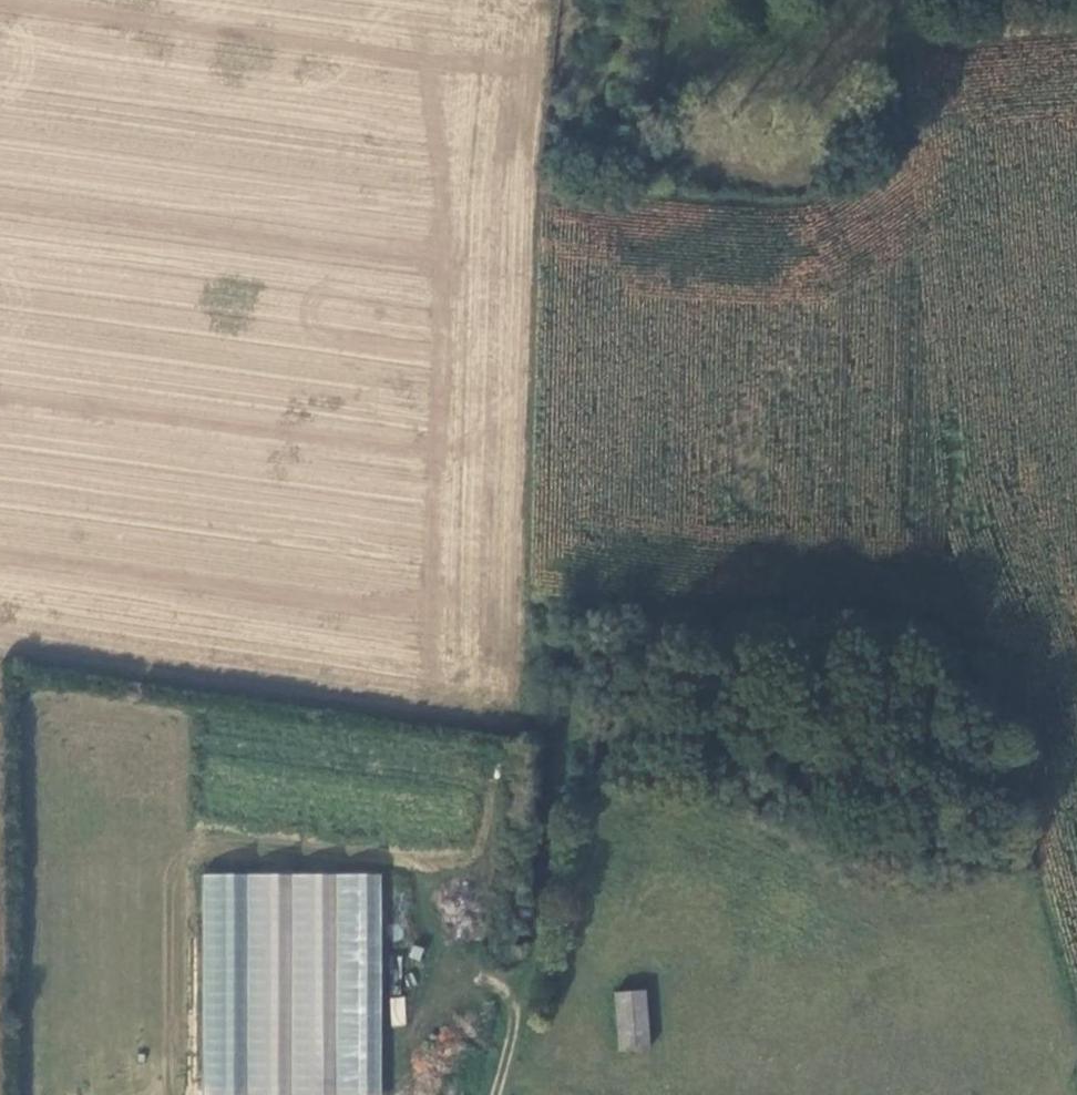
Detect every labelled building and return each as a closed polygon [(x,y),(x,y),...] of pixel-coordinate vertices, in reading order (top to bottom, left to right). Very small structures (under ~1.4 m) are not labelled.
[(383,874),(203,872),(201,1094),(381,1094),(383,874)] [(621,997),(615,998),(621,1053),(651,1050),(644,993),(637,994),(636,986),(620,988),(621,997)]
